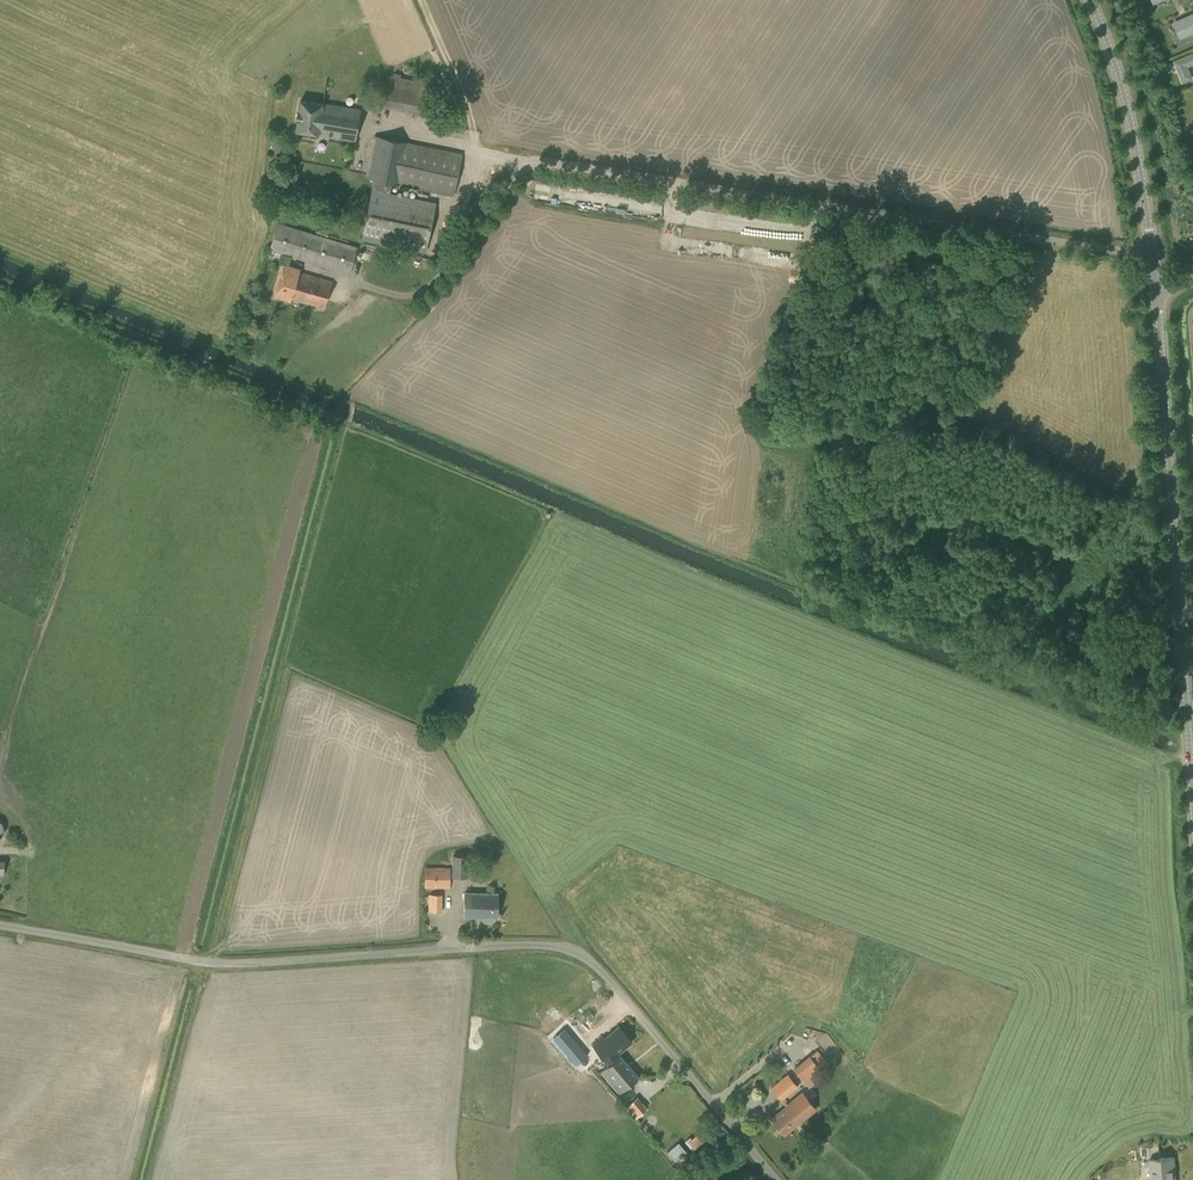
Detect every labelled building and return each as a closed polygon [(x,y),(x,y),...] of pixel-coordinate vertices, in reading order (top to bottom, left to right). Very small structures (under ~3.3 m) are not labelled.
[(1175,22),(1182,37),(1192,32),(1192,14),(1175,22)] [(1192,80),(1187,66),(1192,64),(1192,54),(1175,61),(1184,83),(1192,80)] [(436,118),(442,86),(385,74),(379,106),(436,118)] [(355,139),(359,110),(322,105),(323,104),(300,100),(295,131),(318,135),(318,134),(329,136),(329,134),(355,139)] [(454,196),(462,153),(374,135),(365,178),(374,180),(372,189),(362,239),(426,253),(436,202),(390,193),(392,184),(454,196)] [(280,155),(282,143),(272,141),(270,153),(280,155)] [(315,209),(317,200),(307,198),(305,207),(315,209)] [(269,250),(290,256),(350,274),(353,263),(358,247),(277,223),(269,250)] [(299,272),(300,269),(283,264),(274,296),(290,301),(291,299),(324,309),(332,282),(299,272)] [(468,877),(468,855),(452,855),(452,877),(468,877)] [(450,888),(450,867),(425,867),(425,887),(450,888)] [(498,917),(498,893),(464,892),(464,917),(482,917),(482,919),(485,922),(492,922),(495,919),(495,917),(498,917)] [(442,911),(442,894),(429,894),(429,911),(442,911)] [(603,1071),(621,1056),(619,1053),(632,1042),(619,1026),(605,1038),(603,1036),(592,1046),(609,1064),(602,1071),(603,1071)] [(587,1055),(565,1028),(553,1037),(575,1065),(587,1055)] [(791,1068),(807,1085),(815,1077),(811,1073),(819,1066),(807,1053),(791,1068)] [(632,1069),(621,1056),(603,1071),(606,1076),(608,1074),(622,1090),(638,1076),(632,1069)] [(781,1100),(798,1086),(788,1073),(770,1088),(781,1100)] [(800,1123),(816,1110),(801,1091),(786,1104),(786,1105),(771,1118),(785,1134),(800,1122),(800,1123)] [(647,1107),(638,1096),(626,1106),(635,1117),(647,1107)] [(702,1142),(697,1135),(692,1139),(690,1137),(685,1141),(692,1150),(702,1142)] [(674,1161),(686,1151),(678,1142),(667,1152),(674,1161)] [(1151,1159),(1152,1177),(1152,1179),(1175,1179),(1175,1175),(1175,1174),(1174,1172),(1173,1158),(1151,1159)]
